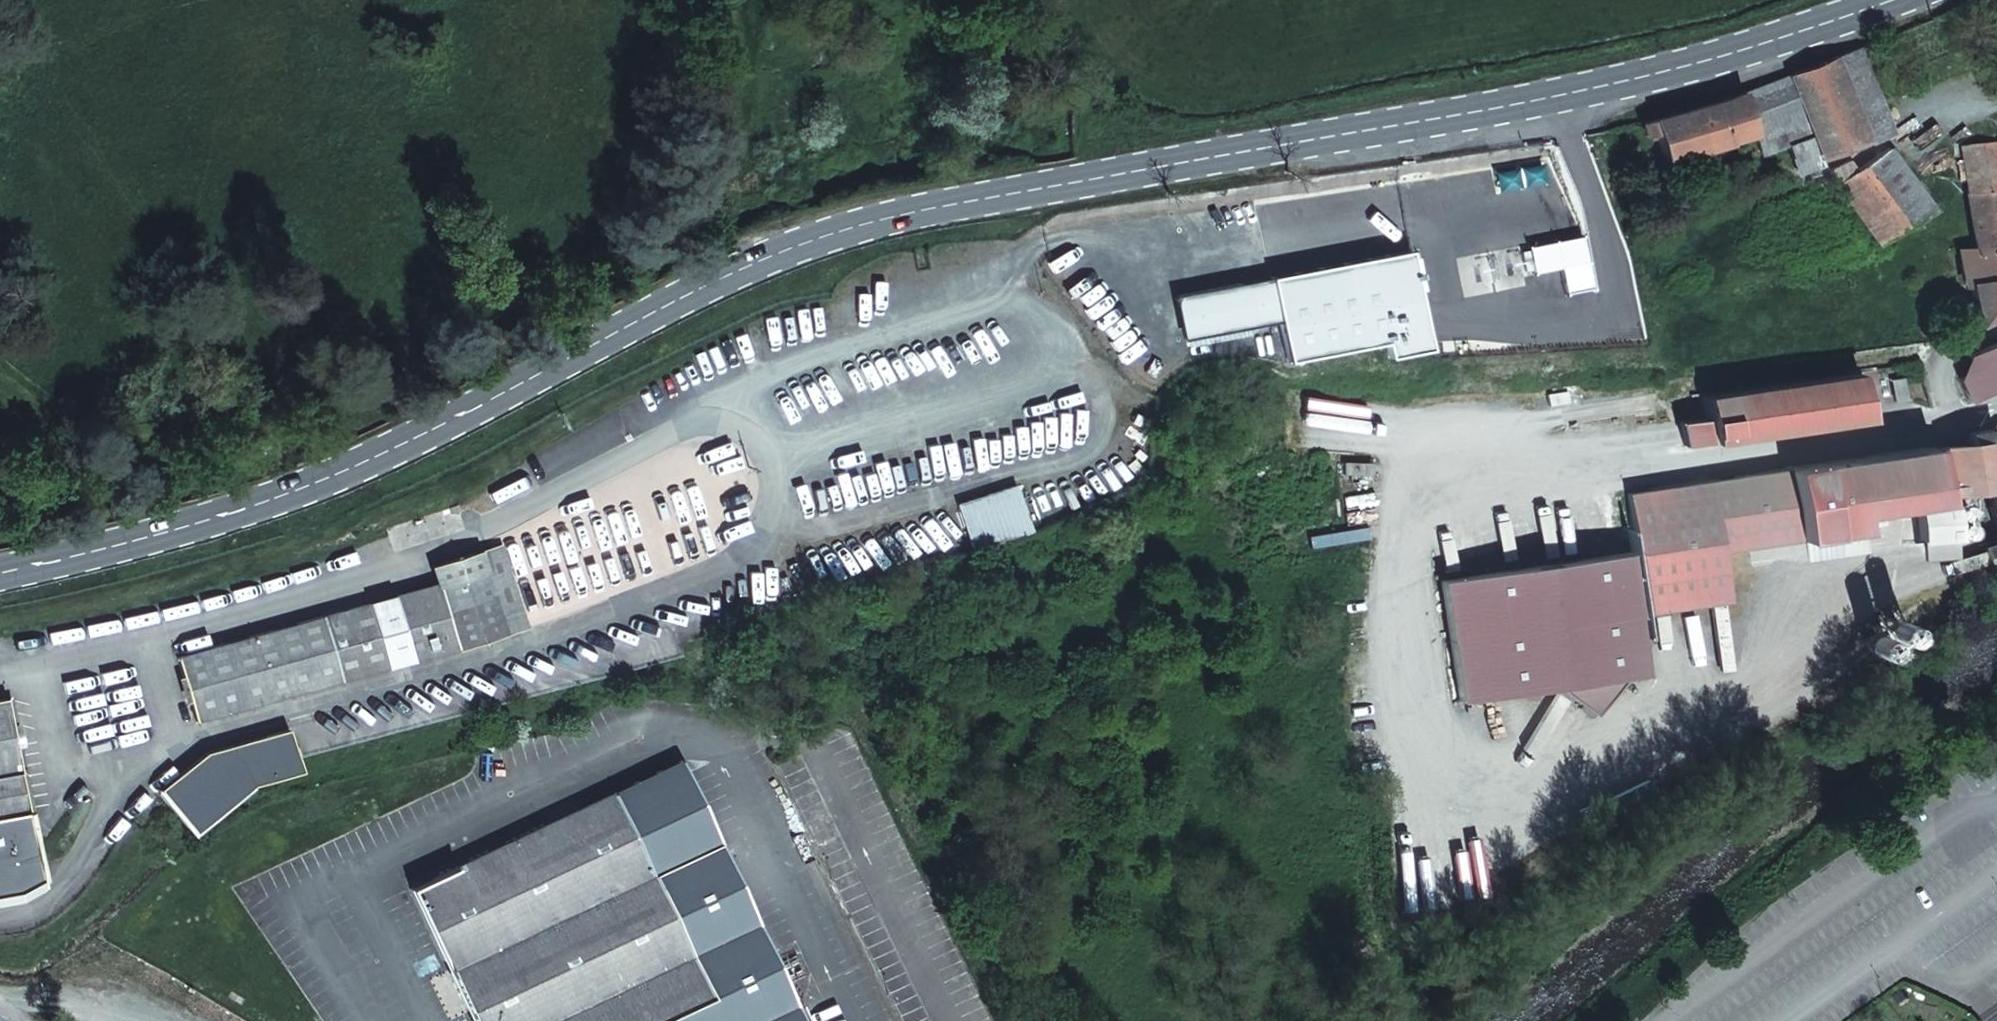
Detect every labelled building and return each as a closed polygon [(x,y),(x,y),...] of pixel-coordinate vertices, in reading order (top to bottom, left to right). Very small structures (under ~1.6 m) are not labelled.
[(1645,136),(1651,135),(1653,141),(1658,140),(1664,163),(1732,144),(1731,143),(1756,136),(1762,155),(1788,146),(1798,175),(1808,171),(1807,165),(1879,136),(1891,131),(1861,48),(1719,102),(1651,120),(1642,123),(1645,136)] [(1858,171),(1889,149),(1879,136),(1807,165),(1808,171),(1810,180),(1829,171),(1851,161),(1858,171)] [(1964,180),(1966,193),(1996,189),(1996,141),(1959,144),(1964,180)] [(1858,171),(1851,161),(1829,171),(1845,194),(1841,197),(1847,205),(1851,202),(1879,239),(1933,208),(1889,149),(1858,171)] [(1996,279),(1996,189),(1966,193),(1973,248),(1957,250),(1962,284),(1968,285),(1996,279)] [(1968,285),(1976,326),(1996,316),(1996,279),(1968,285)] [(1969,355),(1975,368),(1974,372),(1959,378),(1969,400),(1996,387),(1996,342),(1969,355)] [(1975,368),(1969,355),(1959,378),(1974,372),(1975,368)] [(1682,423),(1686,447),(1868,419),(1860,370),(1703,393),(1706,419),(1682,423)] [(1905,379),(1893,381),(1896,402),(1908,400),(1905,379)] [(1996,421),(1993,429),(1968,433),(1970,444),(1940,447),(1944,492),(1986,489),(1996,525),(1996,421)] [(1729,600),(1721,552),(1861,529),(1859,514),(1913,506),(1916,539),(1953,537),(1953,539),(1973,537),(1967,500),(1942,502),(1940,492),(1933,447),(1627,495),(1646,613),(1729,600)] [(958,507),(973,551),(1030,530),(1015,486),(958,507)] [(434,565),(439,583),(458,647),(458,648),(508,634),(484,551),(434,565)] [(1630,562),(1441,588),(1458,709),(1647,683),(1630,562)] [(374,601),(399,605),(415,659),(458,647),(439,583),(374,601)] [(399,605),(374,601),(177,656),(196,721),(415,659),(399,605)] [(21,894),(42,884),(8,699),(0,700),(0,899),(21,894)] [(204,751),(158,788),(191,828),(248,782),(298,768),(286,728),(204,751)] [(410,889),(473,1020),(659,1020),(712,996),(652,871),(720,839),(681,758),(613,791),(410,889)] [(659,1020),(805,1020),(779,965),(720,839),(652,871),(712,996),(659,1020)]
